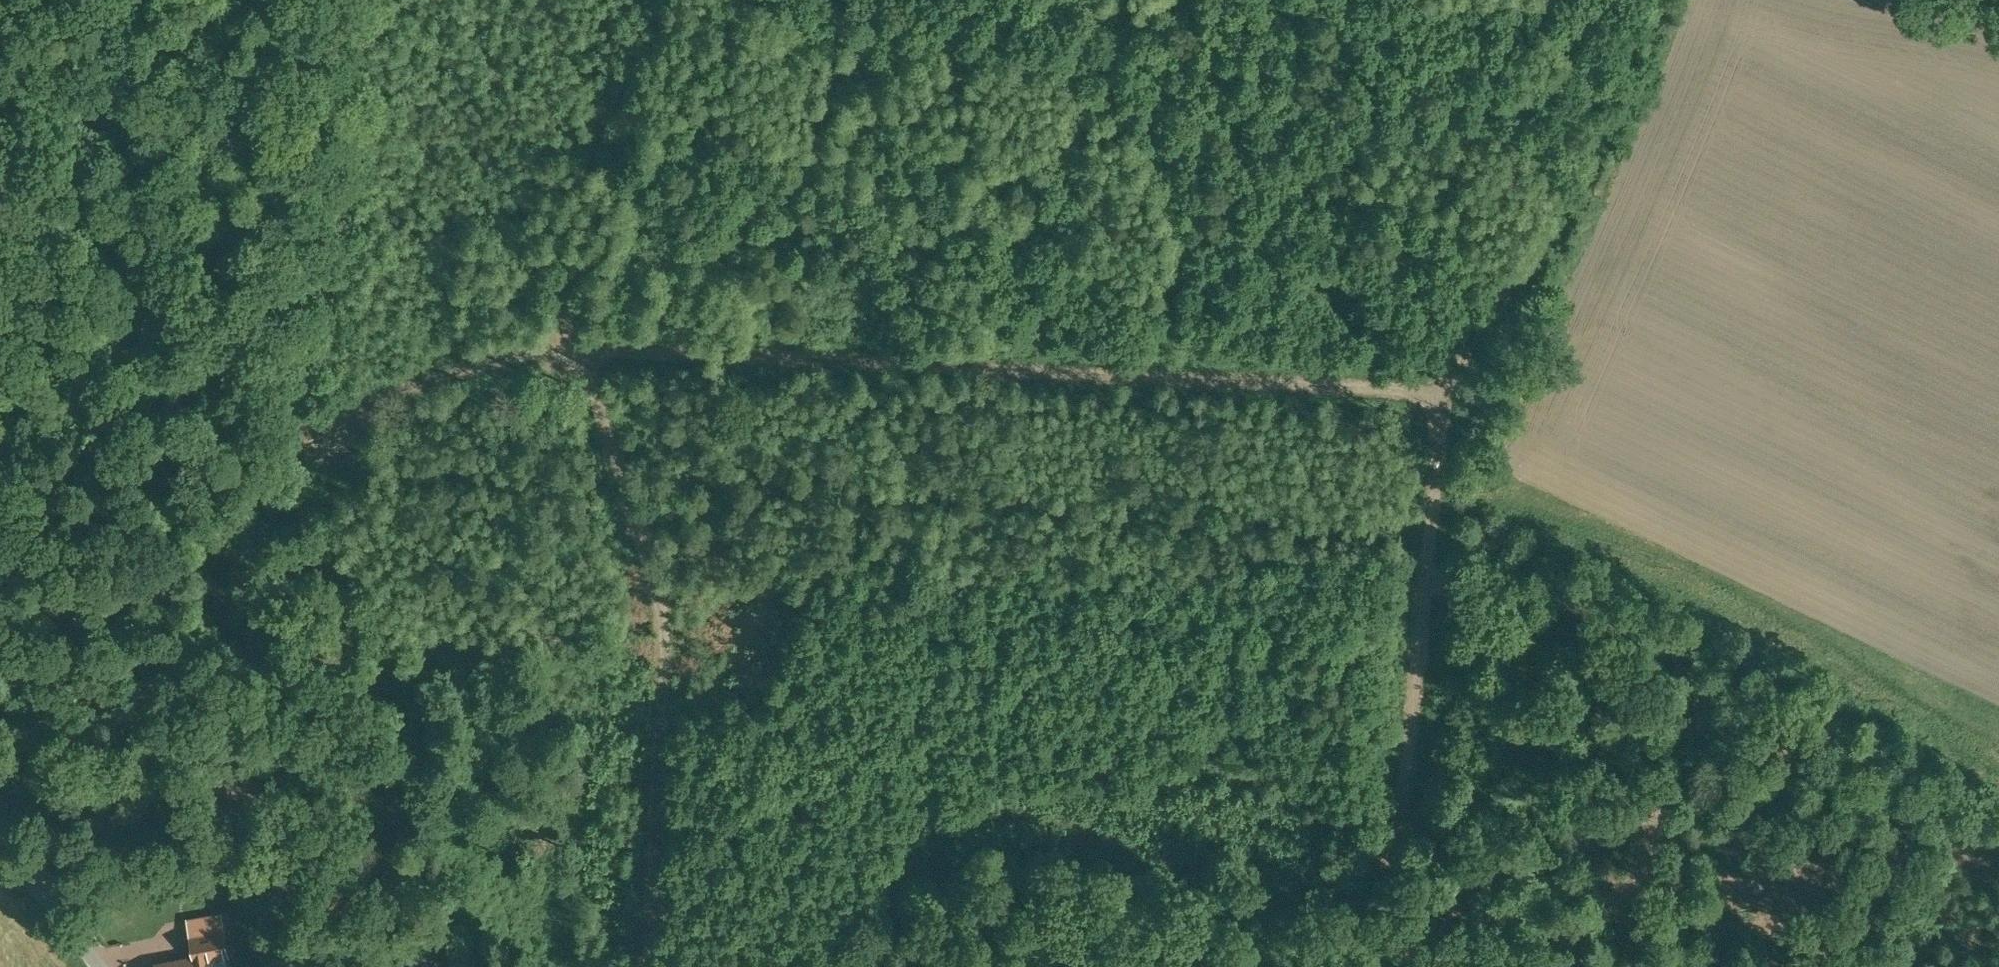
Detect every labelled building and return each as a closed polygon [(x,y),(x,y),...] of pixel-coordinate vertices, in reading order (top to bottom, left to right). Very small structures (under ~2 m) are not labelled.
[(225,940),(194,945),(196,960),(228,955),(225,940)]
